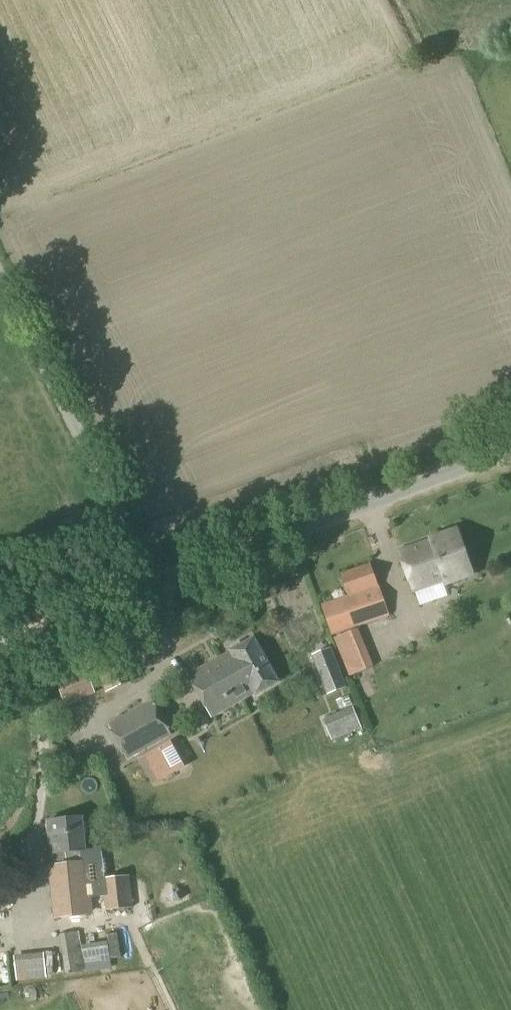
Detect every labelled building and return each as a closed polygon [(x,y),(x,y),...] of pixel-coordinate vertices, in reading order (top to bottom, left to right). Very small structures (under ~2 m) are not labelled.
[(446,585),(473,575),(457,530),(429,539),(430,541),(399,552),(414,594),(445,583),(446,585)] [(332,635),(389,616),(371,565),(341,575),(348,597),(322,606),(332,635)] [(349,677),(374,668),(358,628),(334,638),(349,677)] [(279,683),(254,639),(243,646),(239,642),(231,647),(232,652),(231,652),(232,653),(190,677),(212,716),(254,693),(256,696),(279,683)] [(327,696),(347,689),(331,648),(311,655),(327,696)] [(108,690),(137,678),(127,653),(97,665),(108,690)] [(64,704),(94,694),(86,670),(56,681),(64,704)] [(127,761),(141,753),(172,736),(152,701),(107,725),(127,761)] [(331,741),(362,729),(354,708),(323,720),(331,741)] [(191,764),(176,735),(142,753),(141,754),(156,783),(191,764)] [(52,854),(85,851),(82,818),(48,822),(52,854)] [(58,916),(88,913),(83,865),(53,868),(58,916)] [(105,912),(133,909),(130,876),(101,879),(105,912)] [(65,975),(86,972),(79,932),(59,935),(65,975)] [(86,945),(88,959),(112,955),(110,941),(86,945)] [(15,991),(12,949),(0,950),(0,991),(15,991)] [(49,978),(48,952),(21,954),(22,979),(49,978)]
